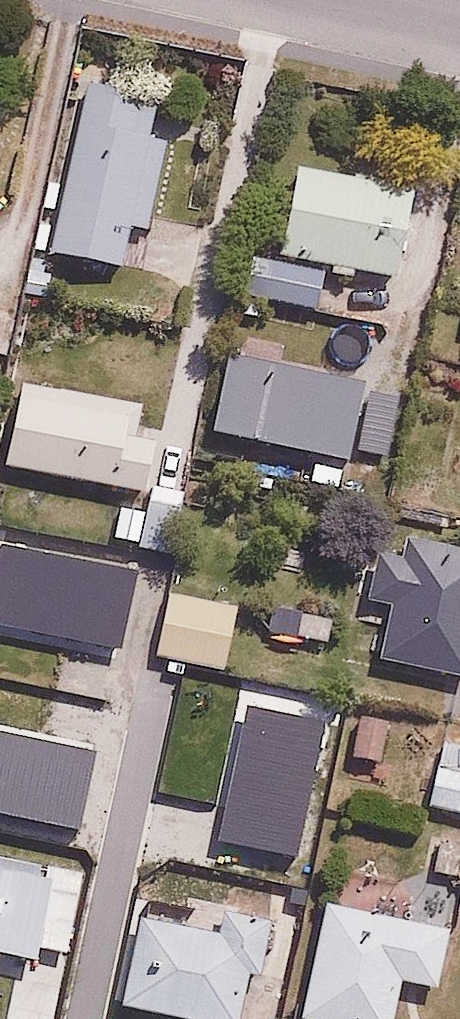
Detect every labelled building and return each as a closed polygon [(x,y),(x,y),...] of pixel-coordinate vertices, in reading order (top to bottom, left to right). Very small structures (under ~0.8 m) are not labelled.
[(149,231),(180,96),(85,74),(45,250),(123,268),(132,227),(149,231)] [(419,182),(301,163),(285,259),(403,278),(419,182)] [(273,255),(262,290),(317,308),(329,272),(273,255)] [(291,318),(284,343),(339,357),(345,333),(291,318)] [(160,478),(167,440),(134,433),(139,406),(22,384),(5,472),(139,498),(130,545),(180,555),(193,484),(160,478)] [(389,658),(459,674),(459,536),(457,535),(430,537),(400,553),(384,575),(377,601),(401,604),(389,658)] [(246,593),(166,576),(152,647),(232,663),(246,593)] [(277,603),(271,629),(332,645),(338,619),(277,603)] [(320,805),(276,800),(270,854),(313,859),(320,805)] [(0,853),(0,971),(2,971),(5,955),(38,962),(41,946),(66,951),(82,869),(0,853)] [(322,907),(302,1014),(328,1018),(392,1018),(399,980),(436,987),(446,930),(322,907)] [(142,917),(130,1006),(223,1018),(242,1018),(248,973),(265,975),(272,921),(217,913),(215,927),(142,917)]
